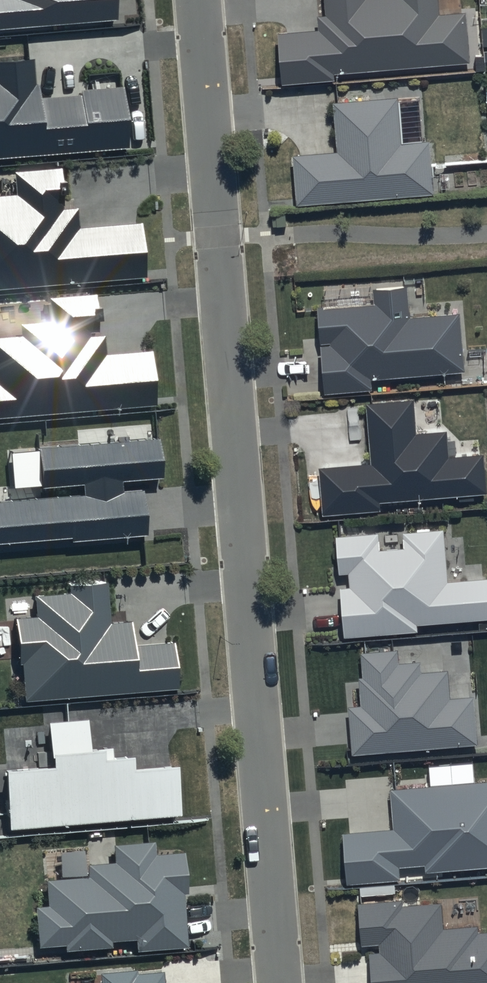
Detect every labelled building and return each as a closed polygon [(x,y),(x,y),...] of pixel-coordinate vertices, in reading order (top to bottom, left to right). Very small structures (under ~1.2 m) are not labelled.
[(118,20),(117,0),(0,0),(0,30),(118,20)] [(325,11),(317,12),(318,25),(278,28),(282,79),(332,75),(332,69),(469,58),(465,8),(439,10),(439,0),(324,0),(325,11)] [(125,143),(120,82),(37,89),(36,82),(33,83),(31,53),(0,56),(0,153),(125,143)] [(397,93),(333,98),(337,147),(292,150),(296,201),(434,190),(429,137),(401,139),(397,93)] [(11,167),(13,190),(0,191),(0,284),(142,272),(138,220),(77,225),(75,205),(61,206),(58,164),(11,167)] [(285,211),(272,212),(273,224),(286,223),(285,211)] [(407,283),(373,286),(374,300),(317,305),(324,389),(371,385),(370,376),(465,368),(460,309),(410,313),(407,283)] [(47,295),(49,317),(18,320),(19,333),(0,334),(0,414),(155,402),(150,345),(105,349),(104,331),(88,332),(87,328),(95,327),(92,291),(47,295)] [(413,394),(364,399),(370,458),(318,463),(322,512),(380,507),(379,499),(486,489),(482,450),(449,453),(446,426),(416,429),(413,394)] [(20,441),(22,482),(72,479),(73,494),(0,498),(0,540),(142,532),(139,486),(116,487),(115,474),(151,472),(149,434),(20,441)] [(336,533),(339,570),(348,569),(350,583),(340,584),(344,633),(417,627),(417,621),(486,616),(486,574),(448,577),(444,525),(402,528),(403,542),(379,544),(378,530),(336,533)] [(2,616),(6,693),(169,684),(166,630),(124,632),(123,601),(102,602),(100,578),(59,580),(59,591),(24,593),(25,615),(2,616)] [(397,646),(361,650),(364,674),(358,674),(361,700),(347,702),(352,752),(478,739),(473,693),(451,695),(448,667),(422,669),(421,657),(398,659),(397,646)] [(85,715),(46,719),(49,760),(2,764),(7,825),(178,811),(174,761),(130,764),(129,750),(100,753),(99,742),(87,743),(85,715)] [(390,786),(394,826),(343,831),(346,880),(400,876),(399,864),(425,862),(426,868),(486,864),(486,778),(390,786)] [(85,873),(44,876),(45,902),(33,903),(36,944),(64,942),(65,948),(110,944),(109,938),(135,936),(136,946),(185,943),(181,892),(186,892),(183,849),(154,851),(153,838),(111,841),(112,858),(84,860),(85,873)] [(358,899),(361,942),(380,941),(380,949),(370,950),(373,982),(486,982),(486,928),(478,929),(477,922),(444,925),(442,900),(404,903),(403,896),(358,899)] [(99,972),(100,982),(163,982),(162,969),(133,972),(133,968),(99,972)]
